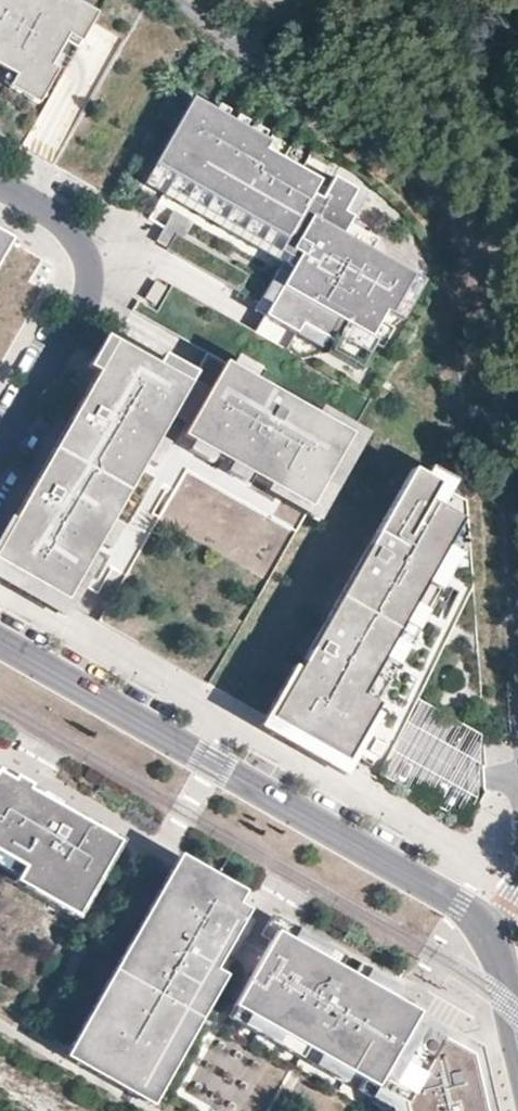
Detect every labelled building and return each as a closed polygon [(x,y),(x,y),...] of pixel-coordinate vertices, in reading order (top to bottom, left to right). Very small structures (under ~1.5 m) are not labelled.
[(37,88),(80,13),(57,0),(0,0),(0,67),(37,88)] [(192,97),(155,163),(174,174),(193,184),(212,195),(231,205),(249,215),(267,226),(286,236),(274,257),(284,263),(279,272),(270,288),(278,292),(264,316),(295,333),(300,324),(326,339),(333,342),(328,352),(359,369),(373,344),(375,340),(370,337),(379,321),(384,312),(389,315),(412,275),(368,251),(341,236),(347,226),(364,195),(333,178),(321,200),(312,195),(320,180),(264,148),(268,140),(192,97)] [(155,163),(144,185),(162,195),(174,174),(155,163)] [(174,174),(162,195),(181,206),(193,184),(174,174)] [(193,184),(181,206),(200,216),(212,195),(193,184)] [(212,195),(200,216),(219,227),(231,205),(212,195)] [(231,205),(219,227),(237,237),(249,215),(231,205)] [(175,208),(164,228),(175,234),(169,245),(240,286),(248,272),(185,236),(194,219),(175,208)] [(249,215),(237,237),(255,247),(267,226),(249,215)] [(267,226),(255,247),(274,257),(286,236),(267,226)] [(374,241),(347,226),(341,236),(368,251),(374,241)] [(10,239),(0,233),(0,258),(10,239)] [(270,288),(279,272),(277,270),(254,310),(264,316),(278,292),(270,288)] [(412,275),(389,315),(400,321),(422,281),(412,275)] [(155,304),(165,287),(155,281),(145,298),(155,304)] [(375,340),(373,344),(386,351),(397,331),(379,321),(370,337),(375,340)] [(300,324),(295,333),(321,348),(326,339),(300,324)] [(114,341),(107,353),(149,377),(155,365),(114,341)] [(144,462),(154,444),(182,396),(149,377),(107,353),(0,541),(0,565),(64,602),(89,558),(99,541),(110,522),(144,462)] [(161,354),(149,377),(182,396),(195,373),(161,354)] [(187,439),(230,365),(224,362),(182,436),(187,439)] [(229,463),(248,474),(267,485),(308,508),(349,434),(230,365),(187,439),(191,441),(214,454),(229,463)] [(209,463),(214,454),(191,441),(186,450),(209,463)] [(153,468),(163,449),(154,444),(144,462),(153,468)] [(243,483),(248,474),(229,463),(224,472),(243,483)] [(440,486),(411,469),(297,668),(268,718),(344,761),(373,710),(377,702),(361,693),(366,686),(449,540),(461,520),(431,503),(440,486)] [(308,508),(267,485),(263,492),(304,515),(308,508)] [(119,528),(110,522),(99,541),(108,547),(119,528)] [(466,549),(449,540),(366,686),(382,695),(466,549)] [(71,605),(96,561),(89,558),(64,602),(71,605)] [(378,713),(373,710),(344,761),(268,718),(297,668),(294,666),(259,727),(343,775),(378,713)] [(410,710),(378,784),(459,818),(490,743),(410,710)] [(11,780),(14,776),(0,768),(0,775),(11,780)] [(11,780),(0,775),(0,862),(36,883),(31,891),(75,916),(96,879),(88,874),(109,836),(11,780)] [(96,879),(118,841),(109,836),(88,874),(96,879)] [(31,891),(36,883),(0,862),(0,873),(31,891)] [(183,891),(191,878),(181,872),(174,886),(183,891)] [(183,891),(174,886),(87,1037),(98,1043),(91,1057),(146,1089),(241,921),(214,905),(220,894),(191,878),(183,891)] [(258,916),(220,894),(214,905),(241,921),(258,916)] [(241,921),(146,1089),(156,1095),(258,916),(241,921)] [(270,938),(277,926),(267,921),(260,932),(270,938)] [(464,1034),(277,926),(270,938),(231,1006),(347,1072),(360,1080),(391,1098),(394,1110),(482,1110),(469,1057),(464,1034)] [(347,1072),(231,1006),(226,1016),(341,1083),(347,1072)] [(80,1051),(91,1057),(98,1043),(87,1037),(80,1051)] [(391,1098),(360,1080),(355,1090),(389,1109),(391,1098)]
